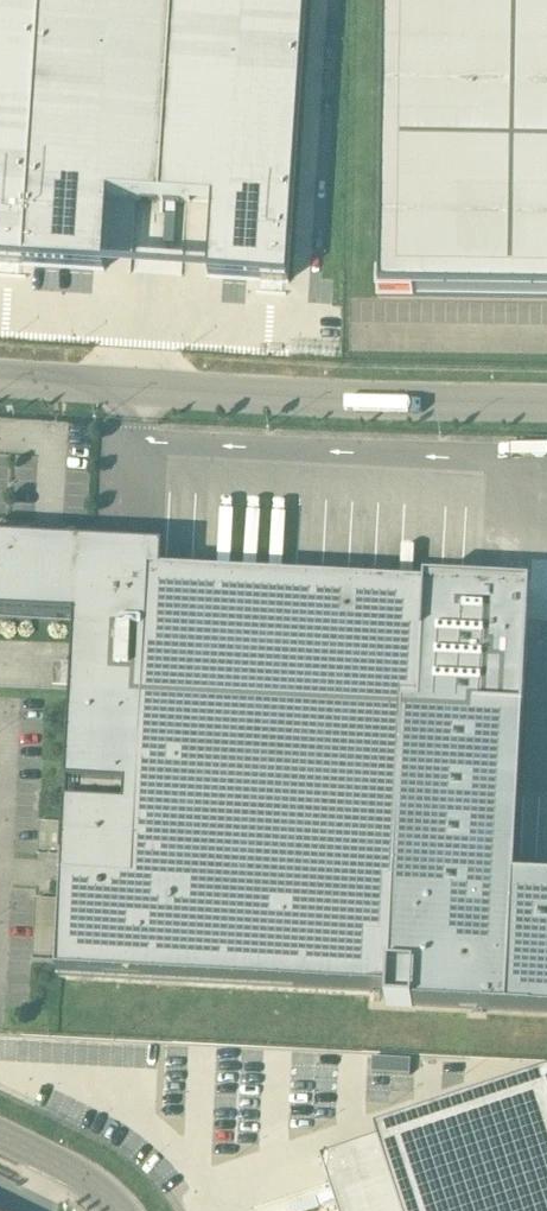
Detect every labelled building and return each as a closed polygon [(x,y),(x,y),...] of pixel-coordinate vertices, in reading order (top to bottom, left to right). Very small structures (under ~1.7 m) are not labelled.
[(105,272),(109,199),(213,205),(208,279),(289,284),(307,0),(0,0),(0,265),(105,272)] [(380,297),(546,299),(546,0),(385,0),(380,297)] [(152,552),(0,544),(0,616),(75,621),(57,976),(386,993),(386,1006),(546,1014),(546,881),(515,879),(529,602),(530,602),(531,590),(480,587),(480,593),(435,590),(435,585),(425,584),(425,590),(150,575),(152,552)] [(59,824),(40,823),(38,852),(58,853),(59,824)] [(373,1060),(372,1076),(410,1078),(411,1062),(373,1060)] [(321,1161),(329,1185),(329,1186),(337,1210),(546,1210),(546,1086),(321,1161)]
